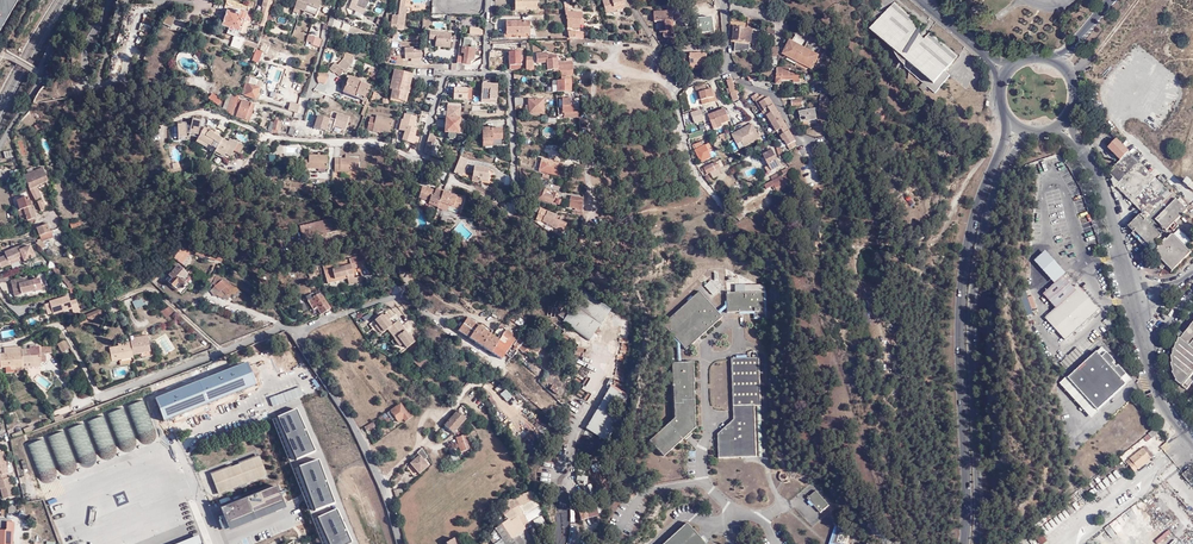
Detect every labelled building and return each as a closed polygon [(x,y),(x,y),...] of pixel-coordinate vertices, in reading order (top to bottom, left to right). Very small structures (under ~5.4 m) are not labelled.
[(18,0),(0,0),(0,32),(18,0)] [(262,7),(263,8),(257,25),(255,24),(253,26),(259,28),(256,39),(260,40),(260,39),(263,31),(273,0),(264,0),(262,7)] [(296,1),(299,2),(299,4),(307,7),(305,11),(317,16),(321,3),(314,0),(297,0),(296,1)] [(351,3),(356,4),(355,6),(359,7),(358,10),(363,12),(364,9),(365,9),(369,0),(368,0),(352,0),(351,3)] [(536,0),(514,0),(514,8),(526,8),(526,10),(536,10),(536,0)] [(622,0),(605,0),(603,1),(607,13),(624,7),(622,0)] [(227,35),(234,37),(236,38),(238,32),(244,34),(248,23),(249,23),(251,18),(246,16),(249,8),(227,1),(225,8),(228,9),(222,26),(229,28),(227,35)] [(888,7),(918,32),(916,30),(915,26),(913,21),(911,16),(893,1),(888,7)] [(944,71),(953,61),(949,58),(924,37),(923,39),(920,42),(913,37),(918,32),(888,7),(883,14),(876,9),(866,21),(873,26),(874,25),(898,45),(894,50),(895,51),(907,61),(908,62),(906,64),(904,66),(904,67),(922,82),(918,87),(923,91),(927,87),(934,93),(949,75),(944,71)] [(566,20),(567,28),(572,28),(572,25),(580,25),(580,17),(582,17),(581,12),(568,12),(567,12),(566,9),(564,9),(565,16),(566,16),(566,20)] [(665,37),(667,37),(674,37),(673,21),(674,21),(673,11),(654,12),(654,22),(660,22),(660,27),(664,27),(664,31),(665,37)] [(402,26),(405,14),(399,13),(398,16),(397,25),(402,26)] [(175,18),(167,14),(162,23),(171,27),(175,18)] [(703,31),(717,30),(715,14),(702,16),(703,31)] [(572,28),(583,27),(583,17),(582,17),(580,17),(580,25),(572,25),(572,28)] [(530,20),(508,22),(508,24),(505,24),(505,34),(530,33),(530,20)] [(893,50),(894,50),(898,45),(874,25),(873,26),(869,30),(893,50)] [(733,40),(751,42),(752,28),(734,27),(733,40)] [(953,61),(955,58),(957,55),(929,31),(924,37),(949,58),(953,61)] [(450,34),(429,32),(429,40),(435,41),(435,47),(449,48),(450,34)] [(923,39),(919,34),(918,32),(913,37),(920,42),(923,39)] [(788,42),(818,58),(818,56),(816,55),(821,48),(795,34),(791,41),(789,41),(788,42)] [(322,40),(314,38),(312,45),(320,47),(322,40)] [(243,43),(233,40),(231,46),(241,50),(243,43)] [(257,46),(258,44),(247,41),(246,45),(256,49),(257,46)] [(815,62),(818,58),(788,42),(786,47),(784,51),(781,55),(786,58),(787,55),(807,66),(806,68),(810,71),(813,67),(815,62)] [(749,51),(750,44),(735,43),(734,52),(743,53),(743,51),(745,51),(745,50),(749,51)] [(475,48),(459,46),(457,57),(463,58),(462,64),(469,65),(470,59),(473,59),(475,48)] [(256,49),(252,61),(258,63),(262,52),(256,49)] [(354,56),(366,60),(368,54),(355,50),(354,56)] [(508,51),(509,69),(520,68),(519,51),(508,51)] [(894,51),(894,53),(897,57),(900,62),(902,65),(904,66),(906,64),(907,61),(895,51),(894,51)] [(346,54),(345,54),(344,58),(347,59),(346,63),(342,60),(337,66),(334,64),(329,70),(333,74),(335,73),(339,77),(344,72),(345,73),(350,67),(352,68),(353,62),(352,61),(354,56),(347,53),(346,54)] [(546,55),(542,55),(542,53),(535,54),(536,63),(546,62),(547,70),(553,69),(553,71),(555,70),(556,71),(561,70),(573,70),(572,62),(563,63),(562,61),(556,62),(555,55),(551,55),(551,54),(546,55)] [(690,65),(707,65),(706,55),(700,55),(700,54),(684,54),(684,68),(690,68),(690,65)] [(805,69),(806,68),(807,66),(787,55),(786,58),(785,59),(805,69)] [(791,75),(791,73),(791,70),(778,70),(778,85),(783,85),(782,81),(794,81),(794,84),(801,84),(801,78),(798,77),(798,76),(795,76),(795,75),(791,75)] [(390,90),(393,90),(407,93),(412,76),(394,72),(390,90)] [(758,74),(749,77),(751,83),(759,80),(758,74)] [(318,80),(320,83),(324,84),(327,75),(319,75),(318,80)] [(349,76),(343,88),(364,96),(369,86),(352,80),(353,78),(349,76)] [(552,81),(552,92),(555,92),(571,92),(570,77),(562,77),(562,81),(552,81)] [(256,87),(258,81),(251,78),(249,80),(248,84),(246,83),(241,94),(255,100),(259,88),(256,87)] [(734,82),(733,78),(728,79),(729,82),(728,82),(730,90),(732,95),(734,101),(739,100),(738,95),(740,95),(737,87),(736,87),(734,82)] [(490,100),(498,100),(498,86),(490,86),(490,81),(483,81),(483,85),(482,101),(490,101),(490,100)] [(707,88),(706,84),(695,87),(699,100),(701,100),(700,92),(712,89),(712,87),(707,88)] [(364,96),(343,88),(342,91),(363,99),(364,96)] [(453,100),(472,100),(472,98),(472,90),(467,89),(453,89),(453,100)] [(702,104),(717,101),(715,96),(714,96),(713,93),(712,89),(700,92),(701,100),(702,104)] [(406,101),(408,94),(407,93),(393,90),(391,101),(405,104),(406,101)] [(228,92),(223,109),(232,116),(238,97),(238,96),(228,92)] [(213,94),(209,99),(216,104),(219,107),(223,101),(213,94)] [(765,97),(764,97),(761,99),(759,95),(753,98),(756,103),(757,102),(760,106),(762,104),(766,112),(764,113),(766,112),(771,121),(769,122),(775,130),(776,129),(778,133),(781,138),(782,137),(785,142),(786,142),(792,151),(798,147),(796,143),(798,142),(788,127),(787,127),(786,125),(787,124),(780,114),(779,114),(778,112),(779,111),(773,101),(771,102),(769,100),(767,101),(765,97)] [(578,117),(578,112),(574,112),(573,99),(561,99),(562,113),(564,113),(564,117),(578,117)] [(235,117),(245,120),(247,113),(248,113),(251,104),(239,100),(237,106),(239,107),(235,117)] [(529,101),(529,106),(530,113),(529,114),(544,114),(544,101),(529,101)] [(290,103),(288,111),(297,113),(299,105),(290,103)] [(247,113),(245,120),(249,121),(255,105),(251,104),(248,113),(247,113)] [(710,118),(714,129),(723,125),(722,123),(730,120),(726,108),(709,115),(710,118)] [(801,112),(803,123),(810,121),(818,119),(816,109),(801,112)] [(691,112),(695,123),(704,120),(702,113),(701,111),(700,110),(695,111),(691,112)] [(702,113),(704,120),(710,118),(709,115),(708,111),(702,113)] [(417,117),(405,114),(403,120),(402,119),(399,130),(404,132),(402,140),(416,145),(419,138),(414,136),(417,127),(414,126),(417,117)] [(373,128),(382,130),(388,132),(392,120),(376,115),(375,119),(370,117),(366,130),(372,131),(373,128)] [(320,129),(317,137),(324,137),(326,131),(329,121),(330,119),(318,116),(314,128),(320,129)] [(351,131),(350,132),(355,133),(356,130),(357,130),(359,121),(358,120),(359,118),(352,117),(352,118),(344,117),(342,126),(347,127),(347,130),(351,131)] [(275,118),(272,133),(277,134),(280,119),(275,118)] [(446,133),(446,134),(448,134),(448,137),(450,139),(454,139),(456,138),(456,134),(459,134),(460,119),(447,118),(446,118),(445,133),(446,133)] [(199,121),(192,131),(201,138),(200,140),(207,146),(205,149),(209,152),(213,148),(217,151),(215,154),(219,157),(229,142),(224,139),(222,142),(219,139),(210,133),(206,130),(208,127),(199,121)] [(329,121),(326,131),(332,133),(335,127),(333,126),(334,123),(329,121)] [(38,134),(43,132),(39,124),(34,126),(38,134)] [(753,124),(733,135),(738,145),(743,143),(745,147),(761,139),(753,124)] [(185,132),(181,128),(177,131),(184,138),(186,136),(184,133),(185,132)] [(489,129),(482,129),(483,143),(493,143),(493,140),(493,138),(496,138),(496,140),(502,140),(502,129),(489,129)] [(201,138),(192,131),(190,133),(199,140),(200,140),(201,138)] [(429,136),(423,153),(425,154),(426,152),(429,153),(429,152),(434,137),(429,136)] [(200,140),(199,140),(197,142),(205,149),(207,146),(200,140)] [(1120,160),(1129,152),(1116,140),(1108,148),(1120,160)] [(694,144),(702,162),(712,157),(710,153),(714,151),(711,143),(705,145),(703,142),(694,144)] [(768,173),(781,166),(773,150),(772,150),(771,149),(762,153),(769,166),(765,168),(768,173)] [(12,151),(4,152),(5,159),(13,157),(12,151)] [(1187,211),(1187,209),(1163,186),(1129,152),(1120,160),(1107,173),(1113,179),(1111,180),(1111,182),(1112,184),(1117,188),(1132,203),(1129,206),(1132,210),(1136,206),(1141,213),(1128,226),(1134,232),(1136,231),(1152,246),(1154,244),(1155,243),(1160,248),(1158,249),(1154,253),(1172,271),(1192,252),(1169,229),(1187,211)] [(309,170),(334,170),(334,157),(317,156),(316,160),(309,160),(309,170)] [(463,172),(467,162),(466,158),(460,156),(453,174),(456,176),(459,170),(463,172)] [(344,174),(367,174),(367,160),(344,159),(344,174)] [(547,168),(546,173),(559,176),(560,173),(555,172),(556,169),(561,170),(562,164),(557,162),(557,164),(549,162),(549,161),(540,160),(539,167),(547,168)] [(719,168),(724,166),(721,161),(720,160),(704,168),(707,174),(711,173),(717,169),(719,168)] [(285,174),(295,170),(292,162),(283,165),(285,174)] [(567,178),(583,182),(582,164),(578,165),(578,174),(568,172),(567,178)] [(487,178),(488,174),(488,169),(474,167),(473,176),(479,178),(479,181),(488,182),(489,178),(487,178)] [(43,169),(24,176),(30,189),(37,186),(37,188),(40,186),(40,185),(48,181),(44,172),(46,172),(45,170),(44,170),(43,169)] [(721,174),(719,169),(718,170),(717,169),(711,173),(713,178),(721,174)] [(898,170),(892,177),(905,187),(910,181),(898,170)] [(788,186),(782,175),(772,181),(774,186),(778,193),(781,192),(780,190),(788,186)] [(1192,191),(1192,189),(1192,186),(1186,180),(1182,184),(1192,191)] [(774,186),(772,181),(765,185),(768,189),(774,186)] [(24,189),(22,183),(16,185),(18,192),(24,189)] [(465,212),(470,199),(462,196),(461,198),(451,194),(451,193),(443,190),(442,192),(430,187),(425,199),(436,203),(435,206),(445,210),(445,211),(453,214),(455,209),(465,212)] [(541,189),(537,201),(548,204),(548,203),(555,205),(556,204),(559,205),(560,200),(557,200),(559,195),(553,193),(552,196),(546,194),(547,191),(541,189)] [(27,208),(31,206),(26,193),(20,195),(21,200),(17,202),(20,210),(24,209),(23,206),(26,205),(27,208)] [(41,211),(46,210),(44,202),(42,203),(42,201),(40,201),(37,194),(34,195),(36,203),(37,202),(41,211)] [(575,210),(582,211),(583,198),(570,196),(569,207),(575,209),(575,210)] [(18,211),(21,220),(26,218),(27,221),(33,219),(35,218),(31,206),(27,208),(26,205),(23,206),(24,209),(20,210),(18,211)] [(540,209),(538,214),(536,219),(551,225),(551,226),(564,232),(567,225),(559,221),(560,220),(555,218),(556,215),(540,209)] [(733,213),(740,221),(745,218),(739,209),(733,213)] [(338,220),(349,232),(346,218),(338,220)] [(364,221),(371,229),(375,224),(372,221),(371,222),(367,218),(364,221)] [(85,222),(84,219),(69,224),(70,225),(64,227),(65,229),(70,227),(71,229),(88,223),(87,221),(85,222)] [(311,240),(349,232),(338,220),(309,226),(311,240)] [(43,242),(54,238),(51,232),(49,233),(46,225),(45,223),(41,224),(39,225),(40,227),(37,229),(41,240),(37,241),(38,243),(36,244),(41,250),(46,247),(43,242)] [(1148,250),(1152,246),(1136,231),(1134,232),(1132,234),(1148,250)] [(171,255),(180,244),(176,241),(168,252),(171,255)] [(185,247),(180,244),(171,255),(176,259),(185,247)] [(4,253),(4,256),(0,257),(0,268),(8,265),(9,265),(19,261),(19,260),(22,259),(23,261),(34,257),(29,246),(19,250),(17,247),(9,251),(4,253)] [(220,263),(225,257),(194,246),(191,253),(220,263)] [(1171,272),(1172,271),(1154,253),(1153,255),(1159,261),(1166,267),(1171,272)] [(355,280),(362,279),(360,270),(372,268),(370,256),(356,259),(357,261),(331,267),(332,273),(340,271),(342,279),(354,276),(355,280)] [(177,290),(188,277),(182,271),(184,269),(172,260),(159,274),(177,290)] [(1163,270),(1166,267),(1159,261),(1157,264),(1163,270)] [(206,281),(209,277),(199,269),(196,273),(206,281)] [(340,271),(332,273),(335,284),(342,282),(342,279),(340,271)] [(73,288),(61,274),(60,276),(69,289),(73,288)] [(1064,276),(1044,294),(1057,308),(1046,318),(1066,340),(1082,325),(1084,327),(1090,322),(1088,320),(1089,319),(1091,321),(1099,313),(1097,312),(1099,310),(1077,286),(1075,288),(1064,276)] [(40,289),(38,279),(27,281),(26,280),(20,278),(9,280),(13,296),(40,289)] [(221,298),(235,287),(224,280),(211,289),(221,298)] [(704,286),(712,294),(718,289),(710,281),(704,286)] [(755,310),(738,312),(738,314),(753,313),(753,318),(767,318),(765,283),(744,284),(745,292),(764,290),(765,316),(755,316),(755,310)] [(307,292),(304,294),(313,308),(316,307),(320,313),(330,308),(317,288),(308,294),(307,292)] [(562,321),(589,340),(611,309),(585,290),(568,314),(561,309),(557,315),(564,319),(562,321)] [(726,293),(726,301),(726,303),(726,307),(727,309),(727,312),(738,312),(755,310),(755,316),(765,316),(764,290),(745,292),(726,293)] [(722,316),(719,313),(717,311),(698,291),(663,324),(669,331),(671,333),(680,342),(686,349),(722,316)] [(137,300),(138,304),(148,299),(146,294),(142,296),(142,297),(137,300)] [(72,314),(78,312),(74,299),(68,301),(66,295),(48,301),(48,303),(43,304),(46,315),(52,313),(52,315),(70,309),(72,314)] [(724,305),(717,311),(719,313),(726,307),(726,303),(726,301),(724,301),(724,305)] [(89,321),(104,313),(101,306),(86,314),(89,321)] [(168,319),(174,312),(170,307),(159,311),(168,319)] [(407,332),(396,319),(389,324),(385,319),(389,316),(385,311),(381,314),(380,312),(373,318),(376,322),(374,324),(380,332),(386,327),(399,344),(401,341),(405,346),(415,339),(408,331),(407,332)] [(489,351),(487,331),(467,316),(462,323),(459,321),(455,327),(489,351)] [(1113,321),(1110,317),(1106,320),(1104,322),(1107,326),(1108,325),(1112,321),(1113,321)] [(1192,374),(1192,324),(1184,335),(1181,339),(1179,339),(1177,344),(1176,344),(1175,349),(1174,349),(1173,356),(1172,356),(1172,363),(1171,363),(1174,372),(1172,373),(1176,380),(1176,381),(1187,390),(1192,383),(1192,382),(1189,379),(1192,374)] [(1175,335),(1181,339),(1184,335),(1179,330),(1175,335)] [(489,351),(501,359),(515,340),(504,331),(499,339),(487,331),(489,351)] [(680,342),(671,333),(669,334),(676,342),(677,363),(678,363),(680,363),(680,342)] [(131,355),(149,351),(146,334),(131,337),(132,340),(116,342),(117,345),(107,347),(109,361),(131,357),(131,355)] [(517,338),(513,344),(515,346),(513,349),(516,351),(518,349),(524,353),(528,347),(517,338)] [(62,351),(69,347),(65,339),(57,343),(62,351)] [(31,347),(23,347),(23,351),(24,365),(25,365),(25,367),(32,366),(31,362),(40,362),(40,361),(40,346),(39,346),(39,345),(30,345),(31,347)] [(1078,347),(1060,363),(1066,369),(1083,353),(1078,347)] [(1102,347),(1097,351),(1101,356),(1106,352),(1102,347)] [(4,352),(0,352),(0,367),(12,366),(24,365),(23,351),(4,352)] [(425,373),(432,365),(415,351),(408,358),(425,373)] [(1120,371),(1119,367),(1118,365),(1116,366),(1112,363),(1114,361),(1106,352),(1101,356),(1097,351),(1067,378),(1097,410),(1125,384),(1122,378),(1120,371)] [(754,405),(760,404),(758,358),(731,359),(733,419),(718,434),(719,457),(756,456),(754,405)] [(225,360),(211,365),(187,373),(189,379),(227,366),(225,360)] [(681,363),(680,363),(678,363),(677,363),(672,363),(674,418),(649,440),(663,456),(684,438),(689,433),(695,428),(693,363),(681,363)] [(1122,378),(1125,384),(1131,379),(1126,374),(1122,378)] [(1098,412),(1097,410),(1067,378),(1066,376),(1059,383),(1091,418),(1098,412)] [(550,388),(557,394),(561,390),(555,383),(550,388)] [(612,385),(586,429),(607,441),(628,407),(628,394),(612,385)] [(507,388),(500,393),(505,401),(512,396),(507,388)] [(111,428),(119,425),(130,421),(142,416),(153,413),(156,412),(149,393),(19,441),(25,458),(27,457),(41,452),(50,449),(63,445),(72,442),(89,436),(94,434),(111,428)] [(762,456),(760,404),(754,405),(756,456),(762,456)] [(402,420),(404,422),(414,416),(411,411),(407,414),(402,406),(392,412),(390,410),(364,427),(366,430),(385,418),(387,421),(392,419),(393,421),(397,419),(399,422),(402,420)] [(315,450),(300,407),(275,416),(278,424),(320,543),(352,543),(351,542),(352,542),(340,506),(329,510),(327,506),(337,502),(321,457),(298,464),(296,457),(315,450)] [(243,427),(270,417),(268,411),(241,421),(243,427)] [(466,419),(458,411),(444,425),(454,434),(457,431),(456,429),(466,419)] [(153,413),(142,416),(144,423),(155,418),(153,413)] [(130,421),(119,425),(122,430),(132,427),(130,421)] [(114,436),(111,428),(94,434),(97,442),(114,436)] [(1152,439),(1159,433),(1156,428),(1148,434),(1151,438),(1152,439)] [(12,433),(14,437),(23,434),(22,429),(12,433)] [(459,450),(470,448),(467,435),(456,437),(459,450)] [(91,444),(89,436),(72,442),(75,450),(91,444)] [(595,437),(591,445),(600,451),(605,443),(595,437)] [(68,459),(63,445),(50,449),(55,464),(68,459)] [(1148,454),(1151,452),(1146,446),(1129,458),(1130,459),(1132,462),(1128,465),(1134,472),(1152,459),(1151,458),(1148,454)] [(428,454),(422,447),(417,453),(420,455),(416,459),(410,464),(418,473),(430,462),(425,456),(428,454)] [(1,451),(0,451),(0,498),(0,499),(12,496),(8,476),(4,477),(2,469),(5,468),(1,451)] [(41,452),(27,457),(32,472),(46,467),(41,452)] [(219,493),(268,474),(260,455),(211,474),(219,493)] [(597,456),(589,461),(600,482),(608,477),(597,456)] [(1192,478),(1192,475),(1188,469),(1180,476),(1187,483),(1192,478)] [(586,486),(588,475),(579,473),(576,484),(586,486)] [(230,526),(287,507),(279,484),(222,504),(230,526)] [(529,501),(531,504),(534,503),(534,504),(538,502),(532,490),(513,499),(516,505),(513,506),(515,508),(506,512),(509,519),(516,516),(517,517),(521,515),(517,507),(529,501)] [(816,490),(807,498),(820,512),(829,505),(816,490)] [(89,522),(94,523),(98,507),(92,505),(89,522)] [(577,508),(581,520),(597,515),(595,508),(586,511),(584,506),(577,508)] [(537,528),(546,523),(541,515),(532,520),(537,528)] [(0,519),(0,530),(10,530),(10,523),(6,523),(6,519),(0,519)] [(509,519),(496,528),(487,534),(494,543),(526,543),(509,519)] [(704,543),(699,538),(686,523),(663,543),(704,543)] [(1036,526),(1031,531),(1041,543),(1047,539),(1036,526)] [(837,528),(832,543),(834,543),(846,543),(850,533),(837,528)] [(10,530),(0,530),(0,543),(10,543),(10,530)] [(203,536),(179,543),(206,543),(203,536)]
